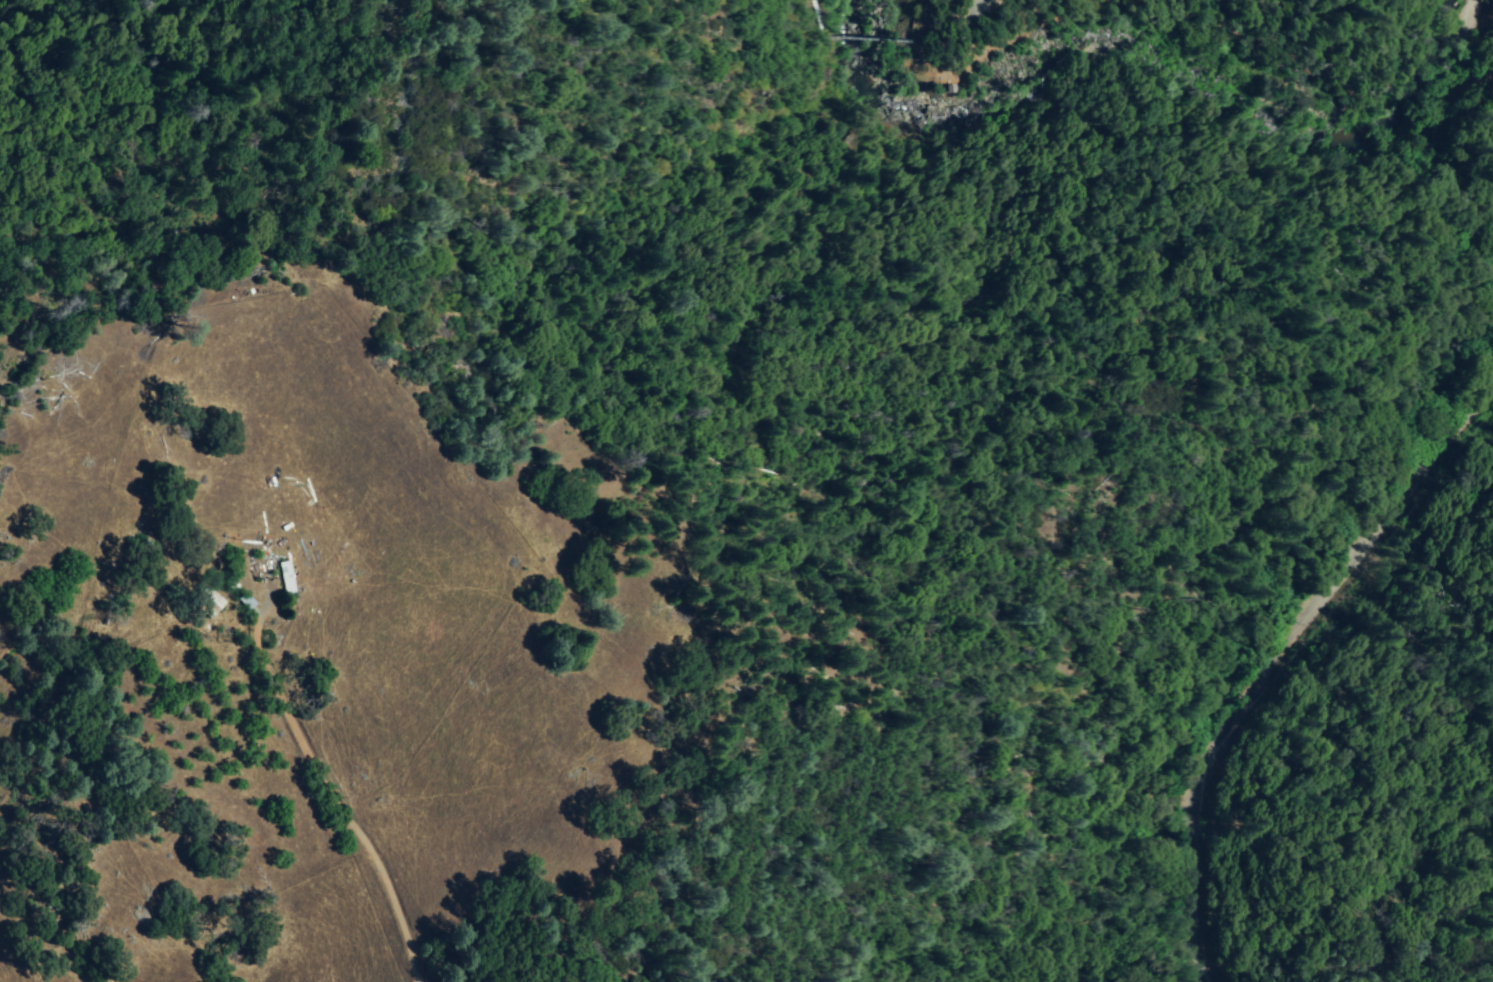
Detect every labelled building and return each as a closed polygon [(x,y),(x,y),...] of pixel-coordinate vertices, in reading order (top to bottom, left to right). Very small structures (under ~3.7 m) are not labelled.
[(223,602),(208,589),(194,606),(209,619),(223,602)] [(246,611),(254,604),(244,592),(236,599),(246,611)]
